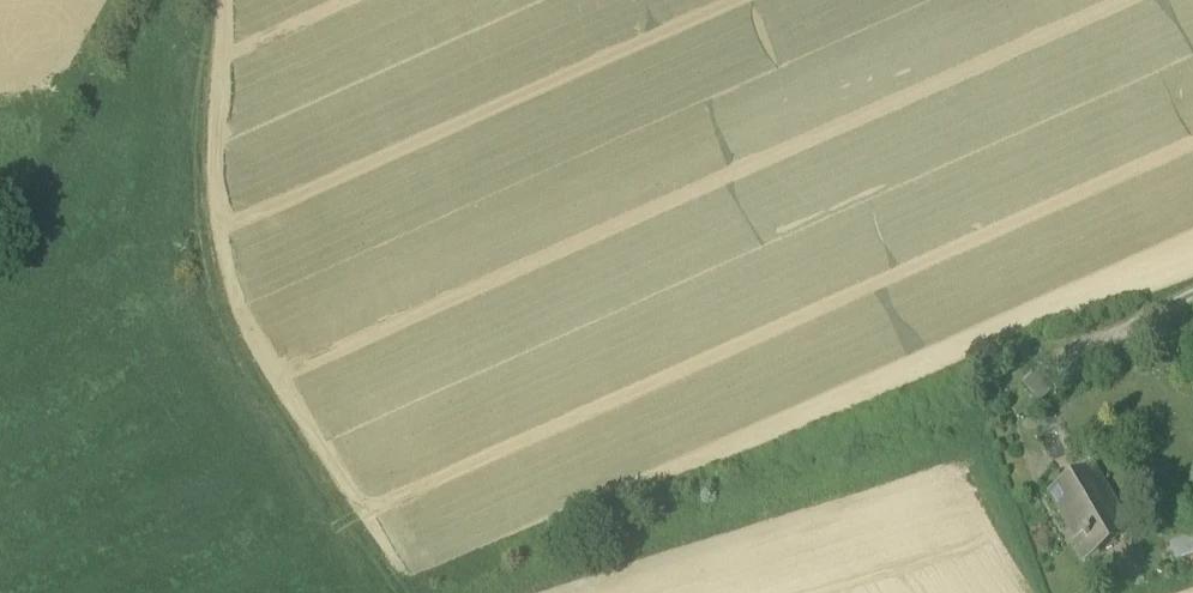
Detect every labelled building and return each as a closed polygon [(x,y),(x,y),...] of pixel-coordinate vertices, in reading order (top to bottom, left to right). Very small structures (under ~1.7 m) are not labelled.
[(1056,391),(1040,369),(1022,386),(1041,406),(1056,391)] [(1074,544),(1086,565),(1101,556),(1099,553),(1132,533),(1094,467),(1049,493),(1070,530),(1071,529),(1078,540),(1074,544)] [(1169,546),(1176,565),(1192,559),(1192,538),(1169,546)]
